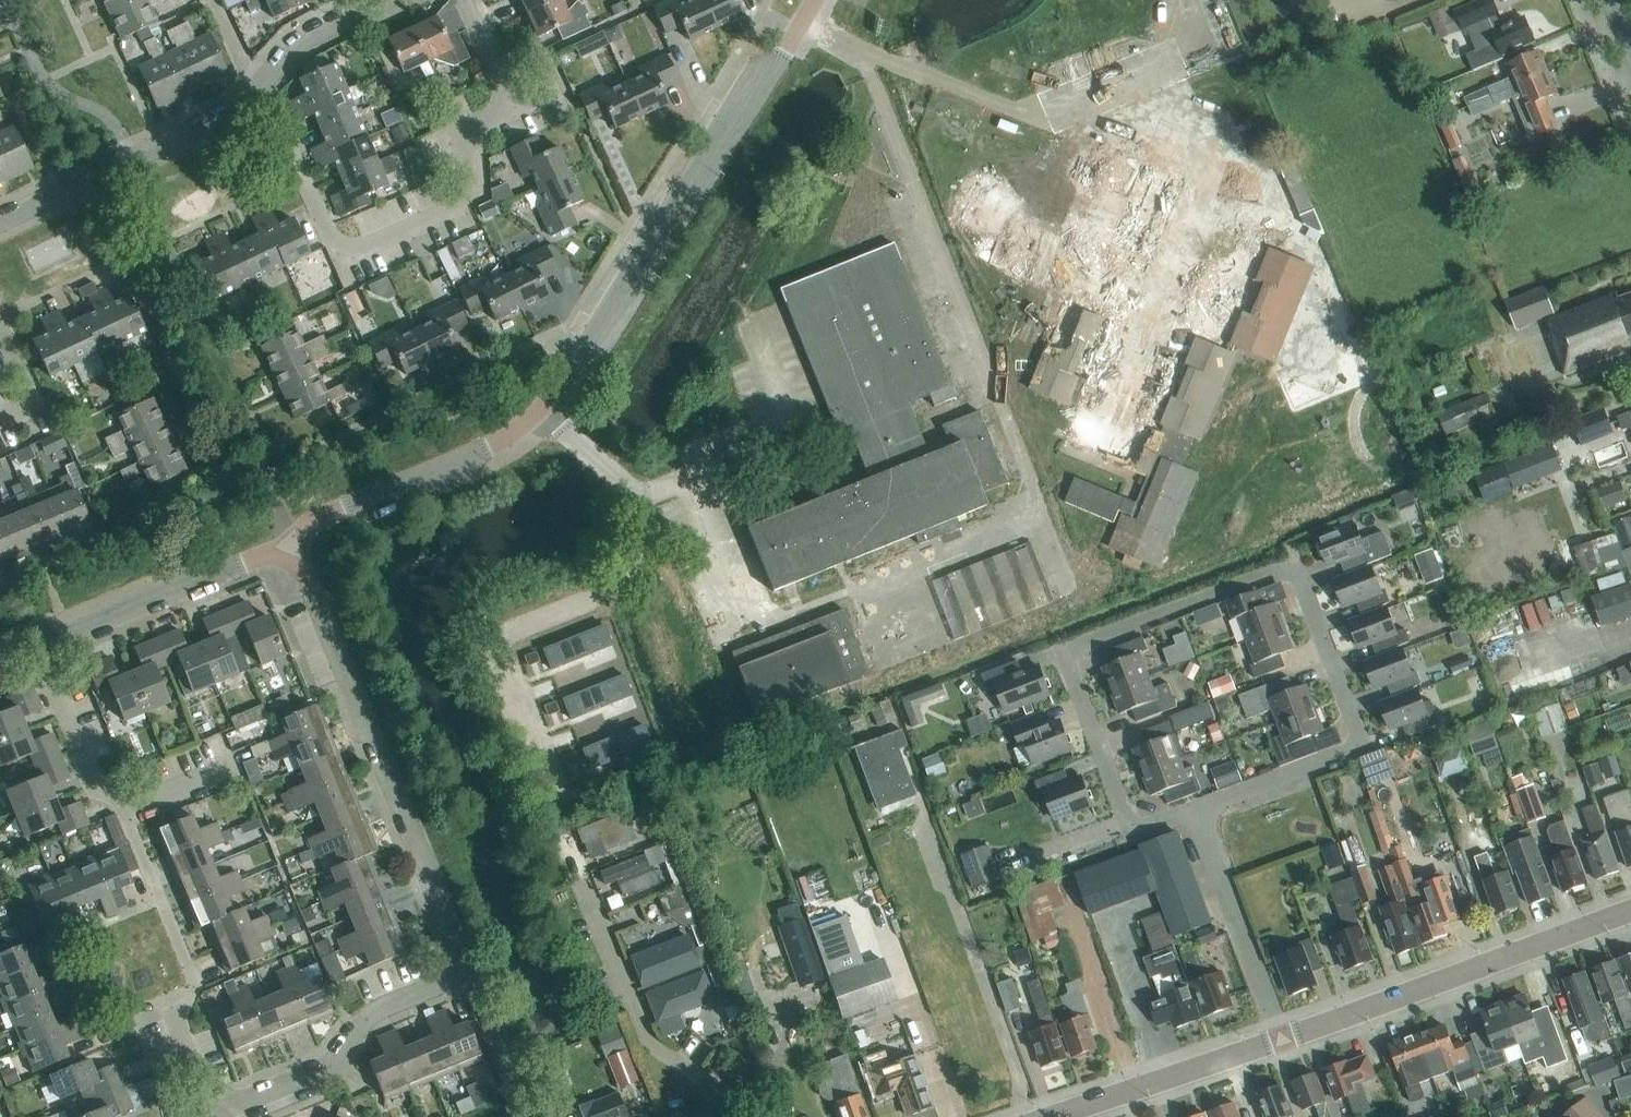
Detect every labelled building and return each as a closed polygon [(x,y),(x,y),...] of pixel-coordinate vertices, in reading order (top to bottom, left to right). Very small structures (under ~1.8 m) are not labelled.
[(110,15),(142,0),(103,0),(110,15)] [(110,15),(122,39),(135,32),(148,26),(156,22),(157,22),(150,7),(165,0),(142,0),(110,15)] [(309,0),(250,0),(246,2),(250,11),(267,4),(274,18),(310,2),(309,0)] [(527,12),(554,0),(522,0),(527,12)] [(585,15),(589,13),(584,4),(582,4),(578,0),(567,12),(561,0),(554,0),(527,12),(538,37),(557,28),(563,40),(591,27),(585,15)] [(703,0),(690,0),(686,2),(685,0),(669,0),(654,7),(666,33),(683,25),(690,40),(716,28),(703,0)] [(737,0),(703,0),(716,28),(743,16),(736,1),(737,0)] [(1456,12),(1463,30),(1467,28),(1476,50),(1467,54),(1473,68),(1503,56),(1535,42),(1534,39),(1535,36),(1532,29),(1529,28),(1524,17),(1503,26),(1492,0),(1482,0),(1456,11),(1456,12)] [(624,3),(612,8),(616,16),(628,11),(624,3)] [(436,17),(412,29),(427,62),(433,59),(453,66),(458,64),(470,58),(457,31),(445,36),(436,17)] [(156,22),(148,26),(152,36),(161,32),(156,22)] [(188,22),(178,27),(205,86),(229,75),(210,34),(194,41),(192,36),(194,35),(188,22)] [(148,26),(135,32),(140,42),(152,36),(148,26)] [(205,86),(178,27),(167,32),(173,45),(175,44),(177,49),(163,56),(154,38),(181,97),(205,86)] [(427,62),(412,29),(388,40),(397,59),(385,65),(398,92),(410,87),(404,73),(427,62)] [(181,97),(154,38),(143,43),(149,56),(151,55),(153,60),(138,67),(157,109),(181,97)] [(590,38),(575,45),(581,57),(595,50),(590,38)] [(1469,106),(1547,73),(1546,69),(1546,65),(1543,57),(1540,55),(1538,51),(1508,64),(1513,77),(1465,97),(1469,106)] [(661,89),(678,81),(666,55),(638,68),(641,76),(627,83),(642,116),(668,104),(661,89)] [(291,100),(295,110),(346,89),(336,64),(300,79),(306,94),(291,100)] [(483,70),(474,75),(478,82),(487,78),(483,70)] [(1549,76),(1547,73),(1469,106),(1473,115),(1513,97),(1531,138),(1558,126),(1546,98),(1556,94),(1555,90),(1555,86),(1552,78),(1549,76)] [(642,116),(627,83),(612,90),(608,82),(579,95),(591,121),(608,113),(615,128),(642,116)] [(357,113),(346,89),(295,110),(299,120),(315,114),(320,128),(357,113)] [(387,93),(379,96),(381,102),(390,99),(387,93)] [(367,137),(357,113),(320,128),(326,142),(311,149),(315,159),(367,137)] [(1463,146),(1449,114),(1440,118),(1453,151),(1463,146)] [(403,123),(391,128),(397,141),(409,135),(403,123)] [(9,179),(33,167),(14,126),(0,132),(0,159),(9,179)] [(377,161),(367,137),(315,159),(320,169),(335,162),(341,176),(377,161)] [(532,174),(538,189),(572,173),(559,147),(544,154),(536,137),(510,149),(524,177),(532,174)] [(347,190),(332,196),(340,217),(371,204),(367,194),(387,185),(383,176),(394,171),(388,156),(377,161),(341,176),(347,190)] [(0,159),(0,183),(9,179),(0,159)] [(427,168),(414,174),(420,187),(428,184),(434,182),(433,180),(427,168)] [(569,207),(584,200),(572,173),(538,189),(545,203),(537,207),(551,236),(577,224),(569,207)] [(1303,183),(1289,188),(1300,215),(1314,209),(1303,183)] [(1467,188),(1472,201),(1484,195),(1479,183),(1467,188)] [(1463,203),(1457,189),(1447,193),(1453,207),(1463,203)] [(497,211),(492,201),(479,208),(483,218),(497,211)] [(1324,234),(1314,209),(1300,215),(1301,217),(1304,225),(1321,235),(1324,234)] [(272,210),(262,215),(286,265),(310,254),(293,218),(279,225),(272,210)] [(286,265),(262,215),(252,219),(259,234),(245,241),(262,277),(286,265)] [(262,277),(245,241),(232,247),(224,233),(214,237),(238,288),(262,277)] [(238,288),(214,237),(205,242),(212,257),(198,264),(214,299),(238,288)] [(773,591),(835,566),(843,562),(914,534),(918,544),(940,535),(959,527),(955,518),(987,505),(982,493),(1007,483),(978,411),(942,426),(946,436),(924,445),(908,404),(915,401),(930,395),(934,406),(956,397),(952,387),(894,243),(780,289),(825,401),(838,432),(849,428),(869,478),(747,527),(773,591)] [(541,280),(558,272),(546,246),(517,260),(521,268),(506,275),(522,308),(548,295),(541,280)] [(446,248),(436,252),(451,283),(460,278),(446,248)] [(387,275),(367,284),(372,294),(387,299),(397,294),(387,275)] [(522,308),(506,275),(492,283),(488,275),(459,289),(472,314),(489,306),(496,321),(522,308)] [(93,283),(78,291),(82,300),(88,297),(98,292),(93,283)] [(1630,342),(1630,294),(1619,299),(1616,292),(1555,316),(1544,287),(1506,301),(1517,328),(1545,317),(1552,335),(1549,336),(1565,375),(1618,355),(1623,368),(1630,365),(1630,342)] [(107,288),(98,292),(122,343),(145,331),(129,296),(115,303),(107,288)] [(122,343),(98,292),(88,297),(95,312),(81,319),(98,354),(122,343)] [(451,334),(468,326),(455,300),(427,314),(431,322),(416,329),(432,362),(458,349),(451,334)] [(98,354),(81,319),(67,325),(60,310),(50,315),(74,365),(98,354)] [(74,365),(50,315),(40,320),(48,335),(33,341),(50,377),(74,365)] [(432,362),(416,329),(401,336),(397,329),(369,342),(382,368),(399,360),(406,375),(432,362)] [(273,371),(327,345),(323,336),(304,345),(297,330),(261,347),(273,371)] [(331,354),(327,345),(273,371),(284,394),(319,378),(312,363),(331,354)] [(1298,406),(1372,379),(1362,351),(1337,360),(1288,378),(1298,406)] [(295,418),(350,393),(345,383),(326,392),(319,378),(284,394),(295,418)] [(1436,397),(1447,393),(1444,385),(1433,390),(1436,397)] [(1497,416),(1487,393),(1438,412),(1447,435),(1497,416)] [(109,448),(164,422),(152,398),(117,415),(124,430),(105,439),(109,448)] [(349,412),(362,406),(358,398),(346,404),(349,412)] [(1586,434),(1611,425),(1604,408),(1580,418),(1586,434)] [(1618,417),(1622,430),(1630,426),(1630,412),(1618,417)] [(175,446),(164,422),(109,448),(114,457),(132,448),(139,462),(140,463),(175,446)] [(60,432),(41,440),(47,454),(66,446),(60,432)] [(1563,471),(1553,444),(1504,462),(1514,489),(1563,471)] [(30,446),(19,450),(24,460),(34,456),(30,446)] [(186,470),(175,446),(140,463),(139,462),(120,470),(125,480),(144,471),(151,487),(186,470)] [(74,463),(65,466),(69,474),(72,483),(75,490),(76,490),(84,487),(74,463)] [(62,484),(49,489),(65,529),(70,539),(78,536),(76,529),(90,524),(76,490),(75,490),(72,483),(69,474),(65,475),(59,478),(62,484)] [(1600,480),(1601,484),(1605,486),(1609,484),(1611,481),(1610,476),(1606,474),(1602,476),(1600,480)] [(28,475),(19,478),(25,492),(45,542),(59,537),(61,543),(65,541),(70,539),(65,529),(49,489),(36,494),(34,488),(28,475)] [(1619,484),(1598,491),(1605,509),(1626,502),(1619,484)] [(45,542),(25,492),(16,496),(22,512),(10,517),(26,557),(35,553),(32,547),(45,542)] [(1614,519),(1624,547),(1630,545),(1630,513),(1614,519)] [(2,560),(15,554),(17,561),(26,557),(10,517),(0,521),(0,555),(2,560)] [(1383,531),(1369,536),(1361,540),(1356,526),(1318,541),(1327,565),(1340,560),(1345,573),(1378,560),(1392,554),(1383,531)] [(1571,548),(1581,578),(1623,564),(1613,534),(1571,548)] [(1025,543),(928,581),(949,632),(1045,594),(1025,543)] [(1425,582),(1443,575),(1433,548),(1415,555),(1425,582)] [(1380,591),(1371,568),(1334,582),(1343,606),(1355,601),(1360,614),(1390,602),(1385,589),(1380,591)] [(1630,584),(1593,595),(1603,626),(1630,618),(1630,587),(1630,584)] [(1284,626),(1275,603),(1263,607),(1258,595),(1228,606),(1233,619),(1238,617),(1247,640),(1284,626)] [(1537,628),(1558,619),(1549,596),(1527,605),(1537,628)] [(247,602),(225,610),(236,636),(247,631),(261,665),(284,655),(268,616),(255,621),(247,602)] [(1224,617),(1219,603),(1207,608),(1212,622),(1224,617)] [(1396,632),(1387,608),(1349,623),(1359,647),(1371,642),(1376,655),(1410,642),(1405,628),(1396,632)] [(843,609),(762,640),(731,652),(737,667),(757,719),(869,676),(843,609)] [(1457,609),(1445,614),(1449,627),(1462,623),(1457,609)] [(224,641),(236,636),(225,610),(203,620),(211,639),(199,644),(215,684),(237,674),(224,641)] [(1281,654),(1293,649),(1284,626),(1247,640),(1255,663),(1250,665),(1255,678),(1285,667),(1281,654)] [(215,684),(199,644),(187,649),(178,630),(156,639),(167,665),(179,660),(192,693),(215,684)] [(1173,638),(1183,663),(1195,658),(1186,633),(1173,638)] [(1140,653),(1148,650),(1143,637),(1110,650),(1114,662),(1102,667),(1111,690),(1148,676),(1140,653)] [(155,669),(167,665),(156,639),(134,648),(142,667),(130,672),(146,712),(169,703),(155,669)] [(1411,673),(1402,649),(1365,663),(1374,687),(1386,683),(1391,695),(1421,684),(1416,671),(1411,673)] [(539,660),(536,652),(524,657),(527,664),(539,660)] [(1450,662),(1455,675),(1470,669),(1465,656),(1450,662)] [(146,712),(130,672),(118,677),(110,658),(88,667),(98,693),(110,688),(124,721),(146,712)] [(1050,693),(1040,667),(1023,673),(1018,660),(982,674),(990,698),(999,694),(1005,711),(1050,693)] [(1189,661),(1183,672),(1193,677),(1199,666),(1189,661)] [(1169,682),(1153,688),(1148,676),(1111,690),(1120,714),(1132,709),(1137,722),(1178,706),(1169,682)] [(1214,698),(1235,691),(1229,676),(1209,684),(1214,698)] [(1315,708),(1306,684),(1294,689),(1289,676),(1239,695),(1248,719),(1273,709),(1278,722),(1315,708)] [(912,727),(921,724),(914,706),(945,694),(941,683),(901,699),(912,727)] [(27,729),(22,717),(41,709),(32,687),(7,698),(12,710),(0,714),(0,740),(27,729)] [(1423,704),(1418,690),(1381,704),(1390,728),(1402,724),(1407,736),(1440,723),(1432,700),(1423,704)] [(280,706),(277,696),(267,699),(271,709),(280,706)] [(1218,710),(1228,706),(1224,696),(1214,700),(1218,710)] [(888,700),(870,706),(878,727),(896,720),(888,700)] [(559,710),(556,702),(544,707),(547,714),(559,710)] [(1568,729),(1560,703),(1533,711),(1542,738),(1568,729)] [(1568,721),(1578,717),(1572,703),(1563,706),(1568,721)] [(268,741),(272,751),(327,729),(317,704),(280,719),(286,734),(268,741)] [(1213,706),(1207,704),(1203,714),(1209,717),(1213,706)] [(1312,736),(1324,731),(1315,708),(1278,722),(1282,735),(1270,740),(1280,767),(1318,752),(1312,736)] [(1071,749),(1061,722),(1048,727),(1043,711),(1012,723),(1018,739),(1023,737),(1027,745),(1014,749),(1021,767),(1034,763),(1071,749)] [(862,728),(857,713),(849,716),(854,731),(862,728)] [(966,722),(973,738),(993,731),(989,722),(976,718),(966,722)] [(1171,735),(1176,733),(1171,720),(1141,732),(1146,744),(1133,749),(1142,772),(1180,758),(1171,735)] [(1477,753),(1500,745),(1490,720),(1468,728),(1477,753)] [(1219,723),(1210,727),(1216,743),(1225,739),(1219,723)] [(27,729),(0,740),(0,767),(30,755),(35,766),(60,756),(51,734),(32,742),(27,729)] [(337,753),(327,729),(272,751),(276,761),(294,754),(300,768),(337,753)] [(896,747),(905,743),(900,729),(846,749),(847,750),(857,746),(871,784),(878,802),(912,790),(896,747)] [(1469,769),(1462,744),(1434,753),(1441,777),(1469,769)] [(272,751),(254,759),(258,768),(276,761),(272,751)] [(579,760),(576,752),(564,757),(567,764),(579,760)] [(946,772),(938,752),(921,759),(928,779),(946,772)] [(347,777),(337,753),(300,768),(306,783),(288,790),(288,791),(292,800),(347,777)] [(1621,773),(1614,755),(1599,760),(1606,779),(1621,773)] [(50,786),(65,779),(69,778),(60,756),(35,766),(39,778),(6,792),(15,814),(54,798),(50,786)] [(1202,791),(1197,778),(1192,766),(1184,769),(1180,758),(1142,772),(1151,796),(1163,791),(1168,804),(1202,791)] [(254,759),(243,763),(252,787),(264,782),(258,768),(254,759)] [(1230,784),(1241,780),(1234,761),(1223,766),(1230,784)] [(1598,763),(1583,767),(1591,788),(1605,784),(1598,763)] [(149,784),(158,780),(152,766),(143,770),(149,784)] [(1092,805),(1082,778),(1070,782),(1065,770),(1035,781),(1040,794),(1045,792),(1055,819),(1092,805)] [(1555,787),(1563,785),(1560,775),(1552,778),(1555,787)] [(357,802),(347,777),(292,800),(296,810),(314,802),(320,817),(357,802)] [(1547,817),(1535,783),(1517,789),(1529,823),(1547,817)] [(1400,822),(1390,793),(1386,794),(1383,785),(1369,790),(1382,828),(1400,822)] [(1628,789),(1607,797),(1611,809),(1619,831),(1616,832),(1628,867),(1630,867),(1630,798),(1628,789)] [(281,794),(285,803),(292,800),(288,791),(281,794)] [(79,802),(65,808),(59,810),(54,798),(15,814),(24,837),(58,823),(63,835),(82,827),(88,824),(79,802)] [(663,820),(654,798),(641,803),(650,825),(663,820)] [(285,803),(289,813),(296,810),(292,800),(285,803)] [(367,826),(357,802),(320,817),(326,831),(308,838),(312,848),(367,826)] [(1619,871),(1605,830),(1595,805),(1583,809),(1592,835),(1582,839),(1597,879),(1619,871)] [(633,808),(582,826),(587,841),(605,835),(610,851),(644,839),(633,808)] [(165,856),(219,833),(215,823),(197,830),(191,815),(155,831),(165,856)] [(1551,858),(1563,892),(1587,883),(1565,821),(1551,826),(1548,832),(1552,844),(1547,846),(1551,858)] [(377,851),(367,826),(312,848),(312,849),(316,858),(334,851),(340,864),(340,865),(367,854),(367,855),(377,851)] [(1517,871),(1530,904),(1554,895),(1539,854),(1540,854),(1533,837),(1530,829),(1502,839),(1514,872),(1517,871)] [(1211,922),(1177,832),(1141,846),(1142,849),(1157,890),(1170,922),(1175,936),(1211,922)] [(224,842),(219,833),(165,856),(175,880),(211,864),(205,850),(224,842)] [(886,834),(871,839),(873,845),(889,840),(886,834)] [(679,860),(670,839),(657,844),(666,865),(679,860)] [(1348,839),(1341,842),(1351,871),(1358,868),(1348,839)] [(1338,842),(1322,848),(1328,864),(1344,858),(1338,842)] [(1001,877),(989,845),(963,854),(974,886),(1001,877)] [(1400,845),(1389,849),(1394,863),(1405,859),(1400,845)] [(312,849),(298,855),(302,864),(316,858),(312,849)] [(1157,890),(1142,849),(1075,874),(1091,915),(1157,890)] [(101,853),(94,856),(117,911),(127,907),(119,889),(132,884),(118,850),(102,856),(101,853)] [(1517,907),(1521,905),(1508,872),(1496,876),(1488,852),(1475,857),(1496,915),(1507,910),(1510,912),(1516,910),(1517,907)] [(377,878),(367,855),(367,854),(340,865),(340,864),(330,869),(336,883),(318,891),(322,901),(377,878)] [(117,911),(94,856),(87,859),(88,862),(73,868),(87,902),(99,898),(106,916),(117,911)] [(1407,858),(1394,863),(1423,945),(1448,935),(1443,922),(1460,916),(1457,907),(1446,877),(1418,888),(1407,858)] [(186,904),(240,881),(236,871),(218,879),(211,864),(175,880),(186,904)] [(87,902),(73,868),(72,865),(50,874),(72,930),(83,925),(75,907),(87,902)] [(1351,871),(1363,905),(1379,899),(1367,865),(1358,868),(1351,871)] [(1392,902),(1380,907),(1386,923),(1387,925),(1385,926),(1388,935),(1390,934),(1397,954),(1419,946),(1408,915),(1410,914),(1393,866),(1381,871),(1392,902)] [(1469,872),(1456,876),(1467,913),(1480,909),(1469,872)] [(72,930),(50,874),(43,877),(44,880),(28,887),(43,921),(55,916),(62,934),(72,930)] [(1372,961),(1349,899),(1359,895),(1353,877),(1330,886),(1347,930),(1334,935),(1334,936),(1332,937),(1337,953),(1340,952),(1347,970),(1350,969),(1354,971),(1360,968),(1362,965),(1372,961)] [(387,902),(377,878),(322,901),(326,911),(344,903),(350,918),(387,902)] [(695,901),(687,879),(674,885),(682,906),(695,901)] [(1050,910),(1066,905),(1057,879),(1015,893),(1032,941),(1057,932),(1050,910)] [(244,891),(240,881),(186,904),(196,928),(206,924),(206,923),(232,912),(226,898),(244,891)] [(682,906),(674,885),(658,891),(666,913),(682,906)] [(397,927),(387,902),(350,918),(356,932),(338,939),(342,949),(397,927)] [(315,919),(310,906),(303,909),(301,910),(306,923),(308,922),(315,919)] [(216,948),(271,925),(266,915),(248,923),(242,908),(232,912),(206,923),(206,924),(216,948)] [(29,913),(17,918),(24,936),(36,930),(29,913)] [(803,917),(783,924),(805,986),(825,979),(803,917)] [(284,932),(299,926),(296,918),(281,924),(284,932)] [(711,941),(703,920),(690,925),(698,947),(711,941)] [(1175,936),(1170,922),(1143,932),(1148,945),(1175,936)] [(257,942),(275,935),(271,925),(216,948),(227,972),(263,957),(257,942)] [(407,952),(397,927),(342,949),(346,959),(364,952),(370,967),(407,952)] [(1196,933),(1201,944),(1215,938),(1210,927),(1196,933)] [(1048,949),(1061,944),(1057,933),(1044,938),(1048,949)] [(31,968),(26,956),(45,949),(40,938),(23,945),(0,955),(0,981),(31,968)] [(1323,968),(1312,938),(1300,942),(1302,948),(1277,957),(1291,994),(1315,985),(1311,973),(1323,968)] [(0,947),(0,955),(23,945),(20,939),(0,947)] [(314,946),(319,959),(322,958),(333,953),(328,940),(316,945),(314,946)] [(857,948),(822,961),(828,977),(863,965),(857,948)] [(1189,985),(1181,964),(1175,948),(1145,958),(1151,977),(1162,974),(1164,978),(1171,976),(1176,991),(1163,995),(1163,996),(1148,1001),(1157,1026),(1172,1020),(1175,1028),(1200,1019),(1195,1004),(1196,1004),(1189,985)] [(1219,972),(1214,974),(1209,961),(1201,964),(1196,950),(1183,955),(1206,1016),(1217,1012),(1221,1014),(1228,1012),(1230,1008),(1232,1007),(1225,988),(1228,987),(1222,972),(1220,973),(1219,972)] [(333,953),(322,958),(327,970),(339,965),(333,953)] [(281,958),(285,969),(295,965),(291,954),(281,958)] [(1619,959),(1630,993),(1630,955),(1619,959)] [(882,959),(876,961),(863,965),(828,977),(843,1019),(896,1000),(882,959)] [(728,982),(719,960),(706,966),(715,987),(728,982)] [(1625,1019),(1629,1028),(1630,1027),(1630,1005),(1615,961),(1592,969),(1605,1003),(1617,998),(1625,1019)] [(295,965),(285,969),(308,1023),(333,1013),(318,976),(303,983),(295,965)] [(58,983),(54,973),(36,980),(31,968),(0,981),(0,989),(3,997),(0,999),(3,1006),(58,983)] [(308,1023),(285,969),(275,973),(283,991),(269,997),(284,1033),(308,1023)] [(1599,1001),(1596,1002),(1585,972),(1564,980),(1575,1011),(1582,1008),(1596,1044),(1613,1037),(1599,1001)] [(1007,1012),(1023,1007),(1013,978),(997,984),(1007,1012)] [(237,989),(233,979),(223,983),(227,993),(237,989)] [(1055,1024),(1044,992),(1039,979),(1028,983),(1043,1028),(1031,1032),(1032,1036),(1031,1038),(1034,1046),(1036,1047),(1043,1066),(1046,1065),(1048,1067),(1055,1064),(1056,1062),(1066,1058),(1059,1039),(1061,1039),(1056,1024),(1055,1024)] [(1081,990),(1080,990),(1077,981),(1067,985),(1070,994),(1061,997),(1065,1009),(1069,1007),(1074,1019),(1062,1023),(1074,1056),(1075,1056),(1078,1057),(1086,1054),(1087,1051),(1097,1048),(1091,1029),(1094,1028),(1081,990)] [(63,993),(58,983),(3,1006),(6,1013),(9,1011),(15,1026),(49,1013),(44,1001),(63,993)] [(284,1033),(269,997),(255,1003),(247,985),(237,989),(260,1043),(284,1033)] [(260,1043),(237,989),(227,993),(235,1011),(220,1018),(235,1054),(260,1043)] [(1525,994),(1503,1003),(1518,1043),(1526,1064),(1543,1057),(1548,1068),(1568,1060),(1562,1042),(1551,1012),(1534,1018),(1525,994)] [(1518,1043),(1503,1003),(1481,1011),(1490,1035),(1474,1041),(1485,1071),(1509,1062),(1504,1049),(1518,1043)] [(445,1010),(435,1014),(457,1069),(482,1059),(467,1022),(452,1028),(445,1010)] [(21,1050),(77,1027),(72,1017),(54,1024),(49,1013),(15,1026),(22,1041),(18,1043),(21,1050)] [(457,1069),(435,1014),(425,1018),(433,1037),(418,1042),(433,1079),(457,1069)] [(595,1030),(605,1055),(626,1047),(616,1022),(595,1030)] [(1431,1030),(1417,1035),(1434,1078),(1454,1071),(1472,1064),(1463,1041),(1452,1045),(1445,1025),(1432,1031),(1431,1030)] [(63,1045),(65,1044),(81,1037),(77,1027),(21,1050),(24,1057),(27,1055),(34,1071),(68,1057),(63,1045)] [(433,1079),(418,1042),(404,1048),(396,1030),(386,1034),(409,1089),(433,1079)] [(409,1089),(386,1034),(377,1038),(384,1056),(369,1062),(384,1099),(409,1089)] [(1434,1078),(1417,1035),(1404,1040),(1404,1041),(1390,1046),(1399,1068),(1394,1069),(1401,1087),(1410,1083),(1411,1087),(1434,1078)] [(637,1076),(626,1047),(605,1055),(615,1084),(637,1076)] [(907,1116),(931,1107),(925,1090),(926,1089),(914,1056),(889,1065),(884,1051),(863,1058),(876,1096),(897,1088),(907,1116)] [(1369,1053),(1346,1062),(1345,1061),(1325,1069),(1336,1099),(1348,1095),(1356,1116),(1367,1112),(1372,1111),(1361,1084),(1378,1077),(1369,1053)] [(819,1084),(819,1089),(820,1093),(822,1096),(826,1098),(829,1099),(833,1099),(834,1102),(835,1106),(834,1108),(837,1116),(839,1116),(865,1116),(863,1110),(864,1110),(852,1075),(853,1075),(846,1054),(830,1060),(825,1062),(829,1075),(824,1077),(821,1080),(819,1084)] [(1621,1076),(1613,1055),(1581,1067),(1589,1088),(1621,1076)] [(89,1060),(65,1069),(44,1079),(47,1085),(53,1083),(59,1099),(79,1091),(84,1102),(123,1086),(114,1064),(94,1072),(89,1060)] [(1472,1064),(1454,1071),(1461,1090),(1480,1084),(1472,1064)] [(2,1073),(7,1086),(19,1080),(14,1068),(2,1073)] [(1315,1072),(1293,1081),(1303,1110),(1317,1104),(1319,1108),(1317,1109),(1320,1116),(1332,1116),(1315,1072)] [(1616,1084),(1620,1096),(1630,1093),(1630,1074),(1615,1079),(1616,1084)] [(1588,1090),(1584,1080),(1568,1086),(1572,1096),(1588,1090)] [(465,1088),(473,1108),(488,1102),(480,1082),(465,1088)] [(1289,1101),(1287,1101),(1281,1085),(1259,1093),(1263,1105),(1261,1106),(1265,1116),(1295,1116),(1289,1101)] [(123,1086),(84,1102),(64,1110),(67,1116),(113,1116),(112,1116),(132,1108),(123,1086)] [(617,1093),(592,1102),(592,1101),(563,1112),(565,1116),(626,1116),(617,1093)] [(1586,1099),(1565,1116),(1566,1116),(1601,1116),(1586,1099)] [(1610,1109),(1620,1106),(1617,1099),(1608,1102),(1610,1109)] [(1488,1105),(1492,1116),(1493,1116),(1506,1112),(1502,1100),(1488,1105)] [(1235,1102),(1210,1111),(1213,1116),(1241,1116),(1235,1102)]
